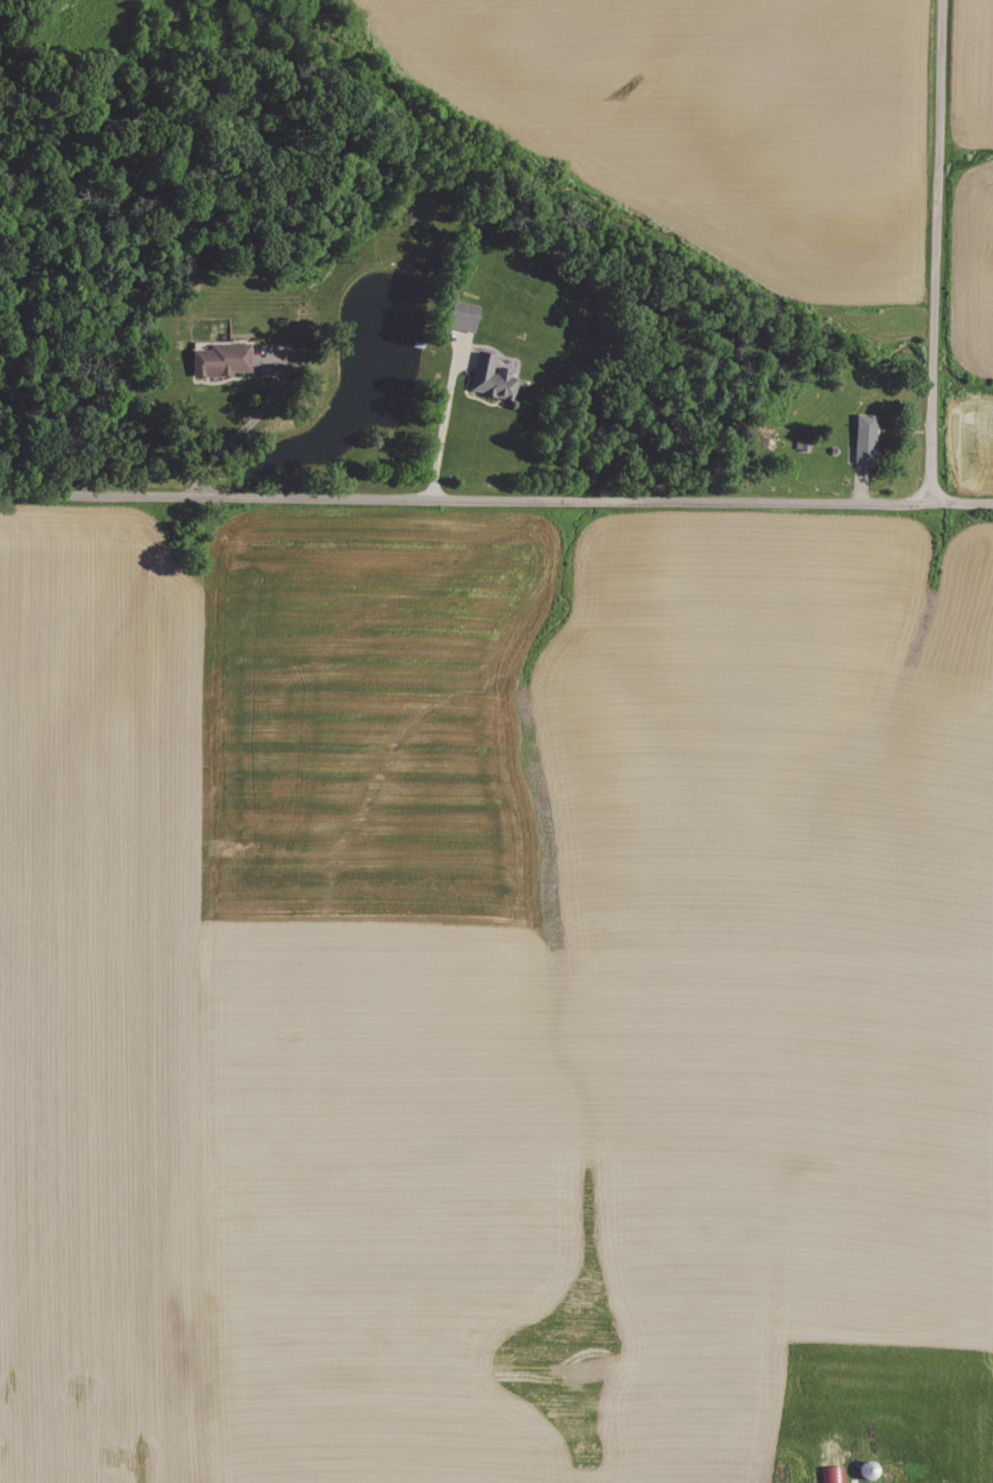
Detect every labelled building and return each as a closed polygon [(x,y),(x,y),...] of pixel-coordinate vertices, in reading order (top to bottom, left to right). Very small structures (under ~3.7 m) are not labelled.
[(443,328),(473,331),(476,304),(446,301),(443,328)] [(248,342),(207,344),(207,349),(191,349),(192,375),(248,373),(248,342)] [(495,354),(476,350),(468,392),(510,399),(514,378),(508,377),(509,368),(492,365),(495,354)] [(873,462),(874,414),(854,414),(852,461),(873,462)] [(823,1465),(823,1482),(843,1482),(843,1465),(823,1465)]
